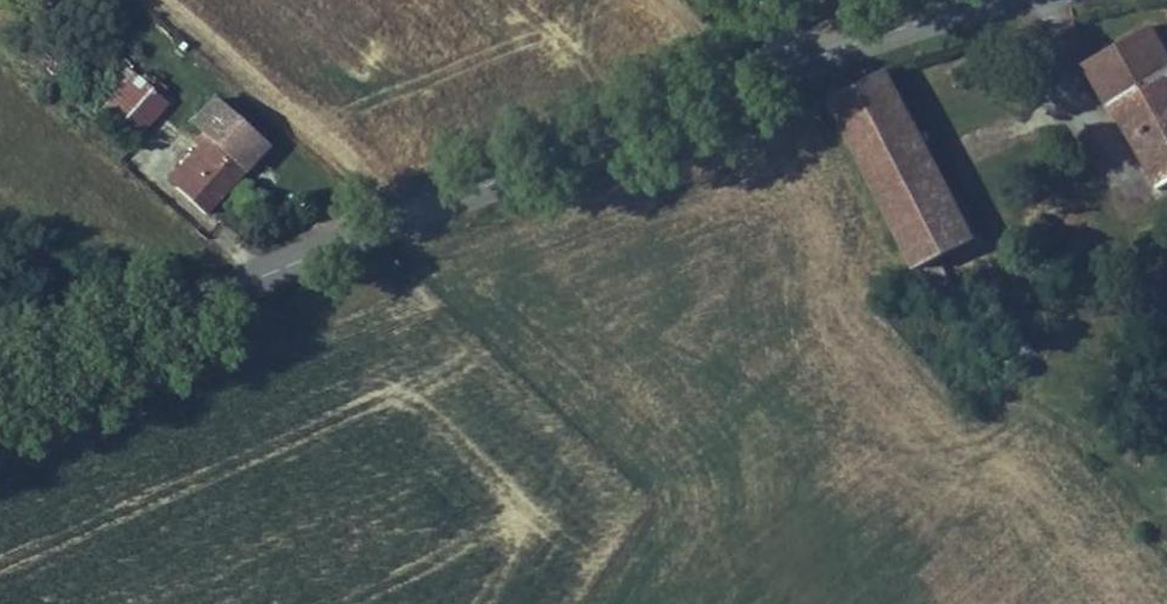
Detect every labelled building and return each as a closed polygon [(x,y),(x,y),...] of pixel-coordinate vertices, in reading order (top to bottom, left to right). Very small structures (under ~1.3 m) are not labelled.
[(1154,30),(1086,66),(1154,195),(1166,189),(1166,55),(1154,30)] [(171,84),(123,41),(109,56),(121,66),(111,78),(148,110),(171,84)] [(886,75),(827,105),(851,153),(910,124),(886,75)] [(148,110),(111,78),(95,95),(132,128),(148,110)] [(210,135),(196,151),(225,176),(247,153),(243,149),(264,126),(218,84),(197,106),(208,116),(200,125),(202,128),(210,135)] [(910,124),(851,153),(891,235),(950,206),(910,124)] [(202,128),(169,163),(177,170),(196,151),(210,135),(202,128)] [(225,176),(196,151),(177,170),(206,197),(225,176)] [(970,246),(950,206),(891,235),(911,275),(970,246)]
